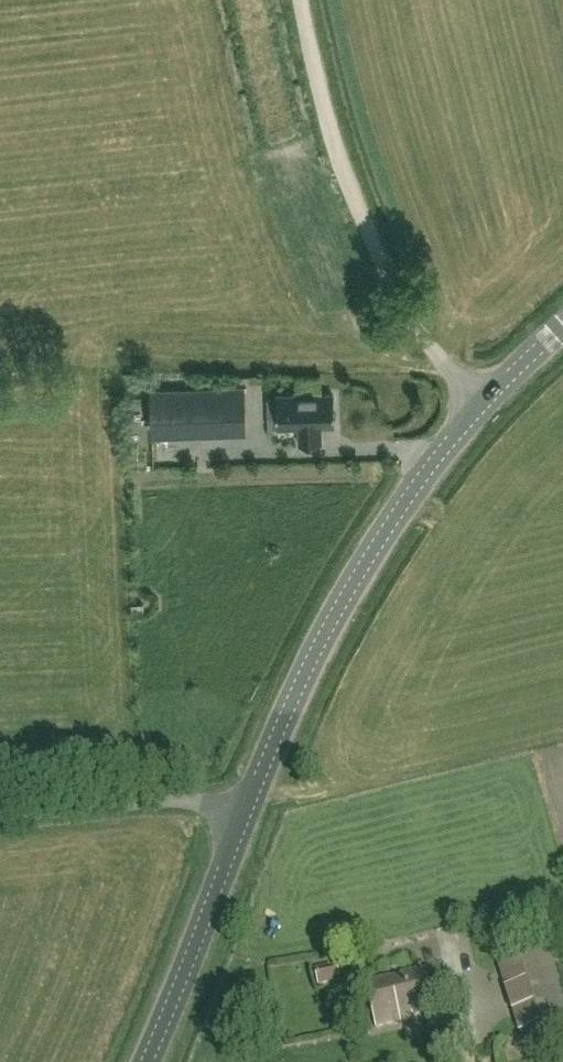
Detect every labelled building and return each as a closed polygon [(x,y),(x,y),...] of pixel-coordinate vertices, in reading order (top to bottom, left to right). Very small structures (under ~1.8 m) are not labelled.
[(248,435),(245,385),(151,388),(152,437),(248,435)] [(279,395),(268,395),(269,417),(288,417),(288,424),(301,423),(301,441),(325,440),(324,422),(336,422),(335,392),(279,394),(279,395)] [(562,1018),(562,992),(548,943),(497,959),(520,1031),(562,1018)] [(323,992),(342,987),(339,975),(345,974),(341,959),(317,963),(323,992)] [(432,1009),(422,969),(402,974),(402,976),(390,979),(390,977),(365,983),(376,1028),(401,1022),(399,1016),(411,1013),(412,1015),(432,1009)]
